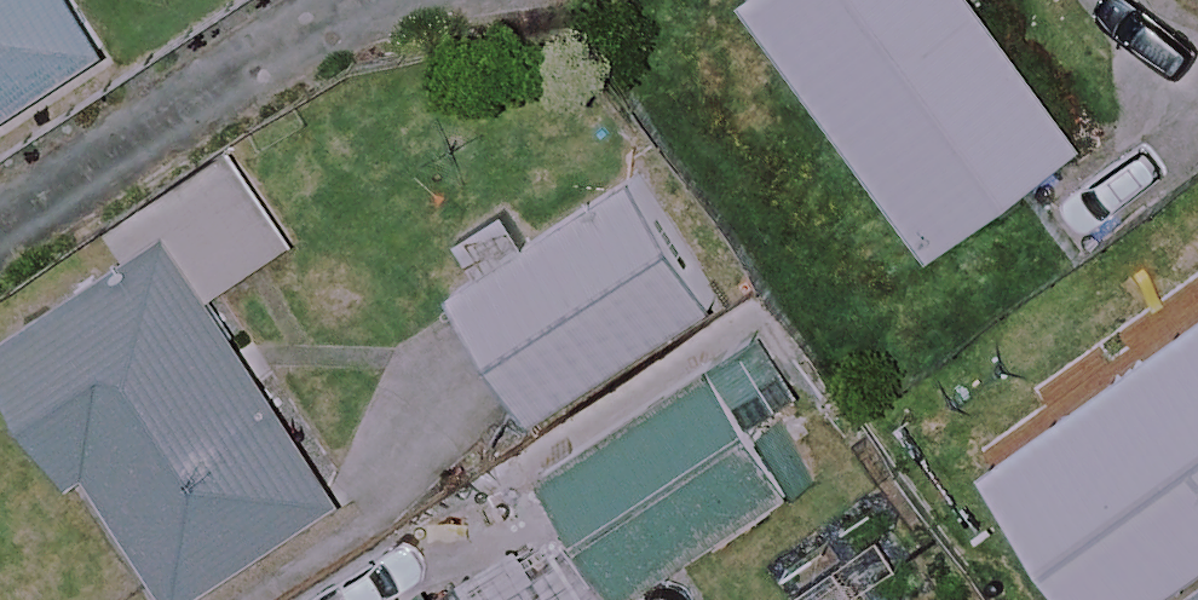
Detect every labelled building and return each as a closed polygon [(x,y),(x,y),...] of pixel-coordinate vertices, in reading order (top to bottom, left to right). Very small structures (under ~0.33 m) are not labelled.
[(70,0),(0,0),(0,111),(99,45),(70,0)] [(978,0),(746,0),(931,251),(1082,141),(978,0)] [(234,148),(128,219),(140,237),(0,332),(0,353),(167,599),(178,599),(334,494),(203,300),(295,238),(234,148)] [(532,244),(511,212),(459,246),(479,278),(448,298),(528,421),(720,296),(640,173),(532,244)] [(544,463),(576,513),(476,578),(491,599),(620,599),(787,491),(760,450),(746,429),(803,392),(759,324),(544,463)] [(985,470),(1075,599),(1147,599),(1197,565),(1197,324),(985,470)] [(453,572),(408,599),(470,599),(453,572)]
